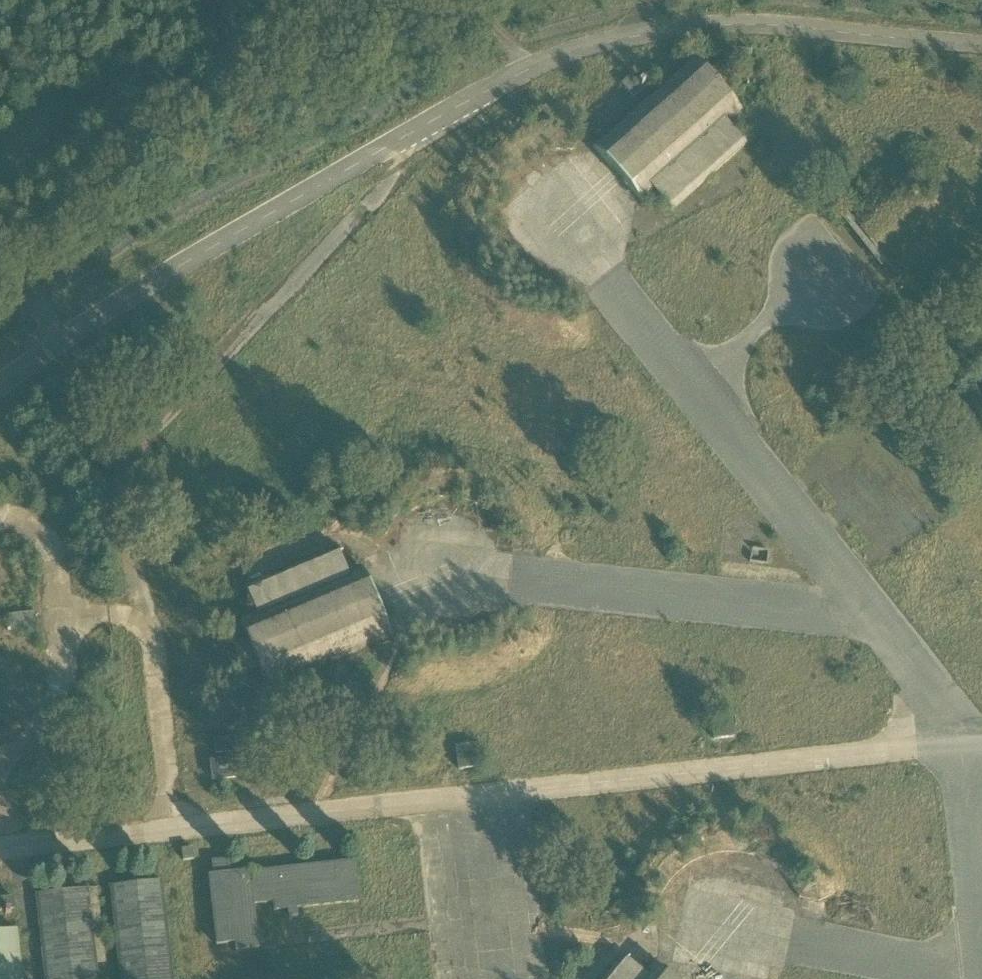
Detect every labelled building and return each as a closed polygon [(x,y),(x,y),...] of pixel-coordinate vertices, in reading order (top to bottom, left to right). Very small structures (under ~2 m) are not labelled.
[(698,58),(595,144),(642,199),(654,189),(671,209),(748,144),(729,122),(742,110),(698,58)] [(259,669),(267,690),(392,638),(362,566),(347,572),(337,550),(262,581),(249,587),(245,589),(255,612),(237,619),(246,640),(232,646),(244,675),(259,669)] [(8,618),(10,636),(36,633),(34,615),(8,618)] [(303,690),(307,700),(319,695),(313,679),(300,685),(301,686),(298,688),(300,692),(303,690)] [(214,742),(216,755),(232,754),(231,740),(214,742)] [(456,749),(458,771),(478,768),(476,747),(456,749)] [(210,763),(212,781),(235,779),(233,760),(210,763)] [(182,851),(183,862),(194,860),(192,849),(182,851)] [(235,944),(236,953),(258,950),(253,905),(273,903),(274,911),(288,910),(289,918),(297,917),(296,909),(357,902),(353,862),(287,870),(250,874),(250,873),(230,875),(228,861),(212,863),(214,877),(209,877),(217,946),(235,944)] [(121,978),(172,978),(161,882),(110,888),(121,978)] [(46,978),(97,978),(95,966),(87,891),(87,890),(36,896),(46,978)] [(5,916),(11,915),(10,911),(14,911),(13,899),(0,900),(0,912),(5,912),(5,916)] [(16,931),(0,933),(0,978),(21,978),(16,931)] [(654,963),(646,973),(622,955),(604,978),(674,978),(654,963)]
